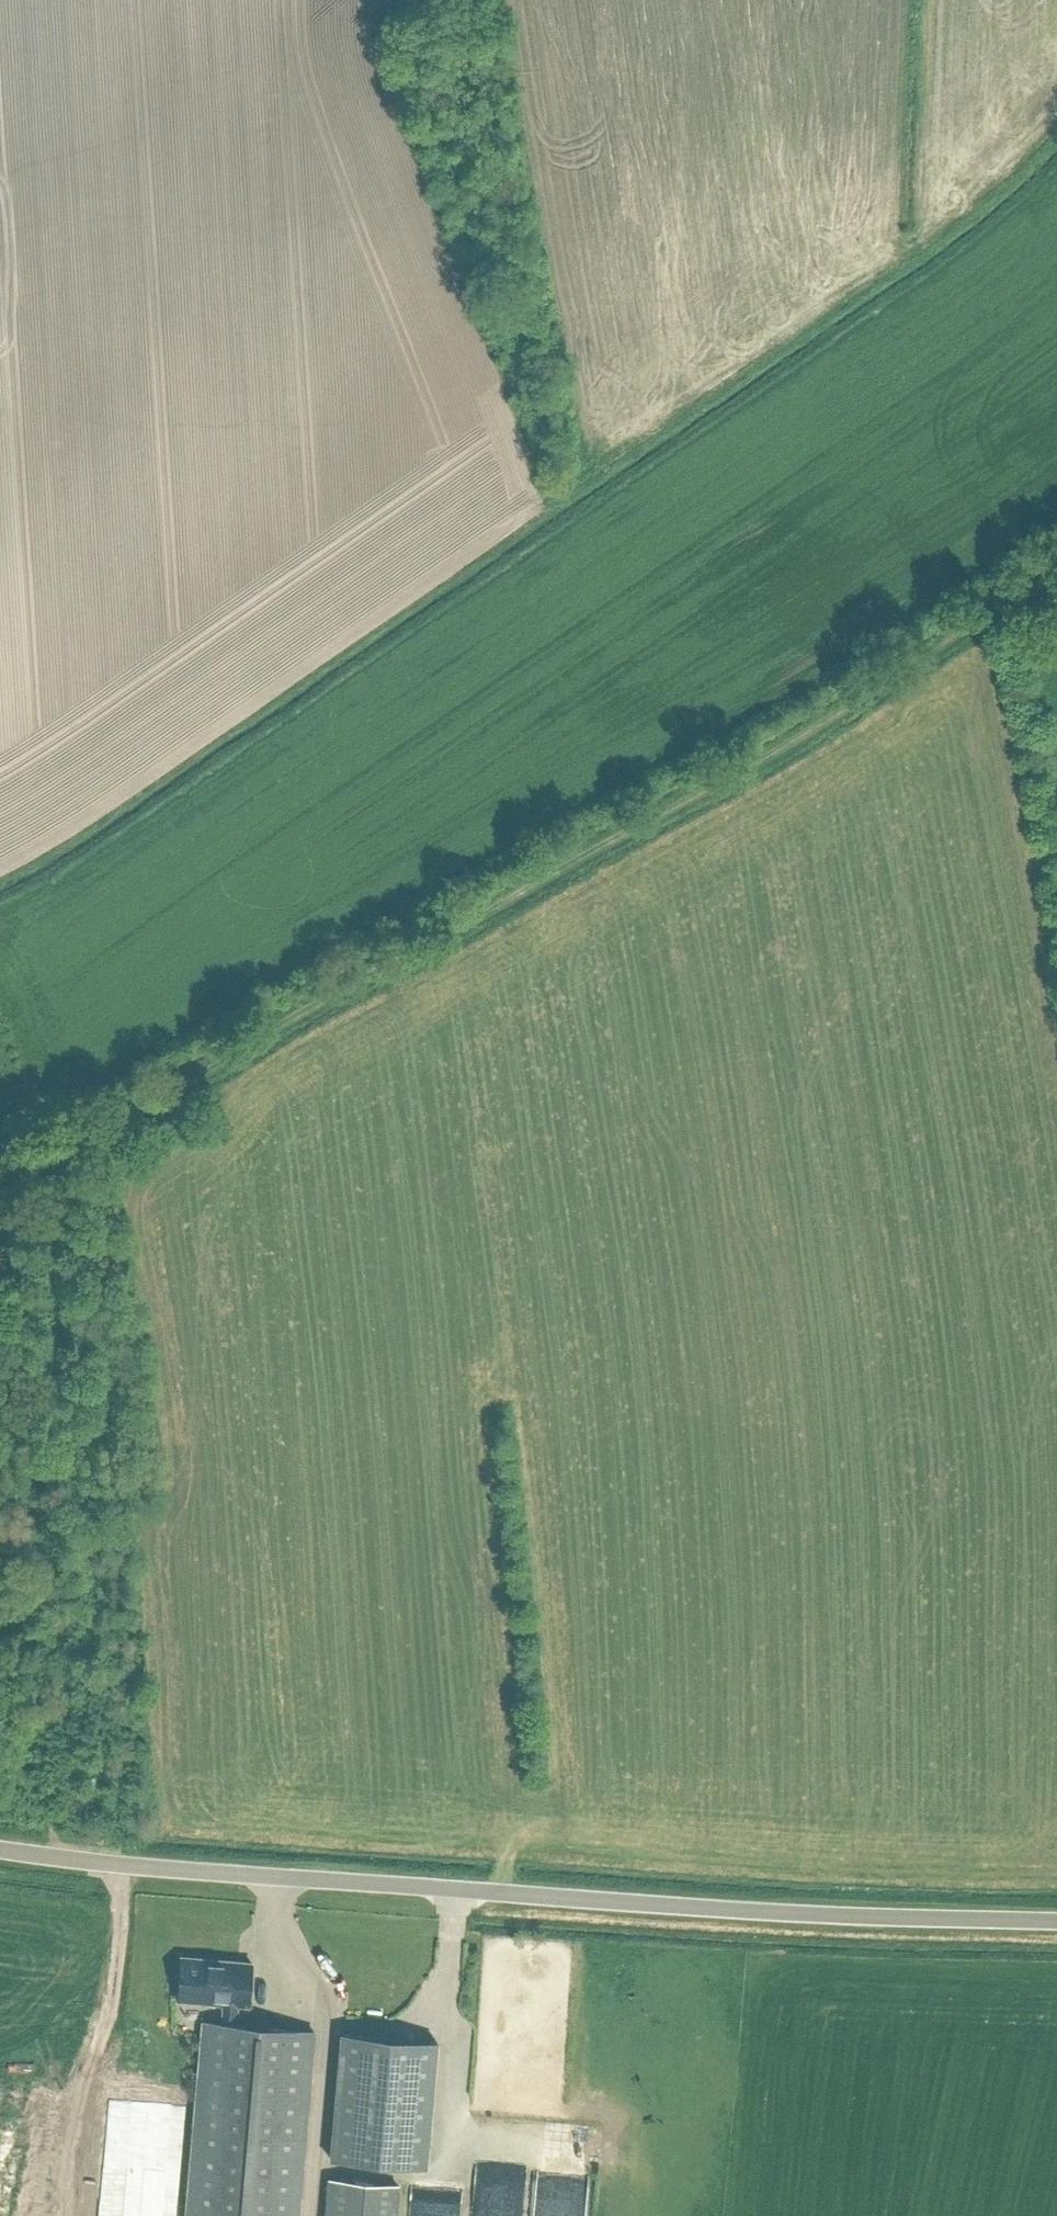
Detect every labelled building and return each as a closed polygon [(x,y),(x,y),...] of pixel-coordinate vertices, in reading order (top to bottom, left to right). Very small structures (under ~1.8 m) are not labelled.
[(311,2030),(234,2023),(236,2002),(247,2003),(250,1961),(180,1955),(176,1997),(221,2001),(219,2022),(203,2021),(186,2215),(295,2215),(311,2030)] [(330,2156),(426,2165),(439,2040),(342,2030),(330,2156)] [(324,2215),(394,2215),(397,2183),(327,2177),(324,2215)]
